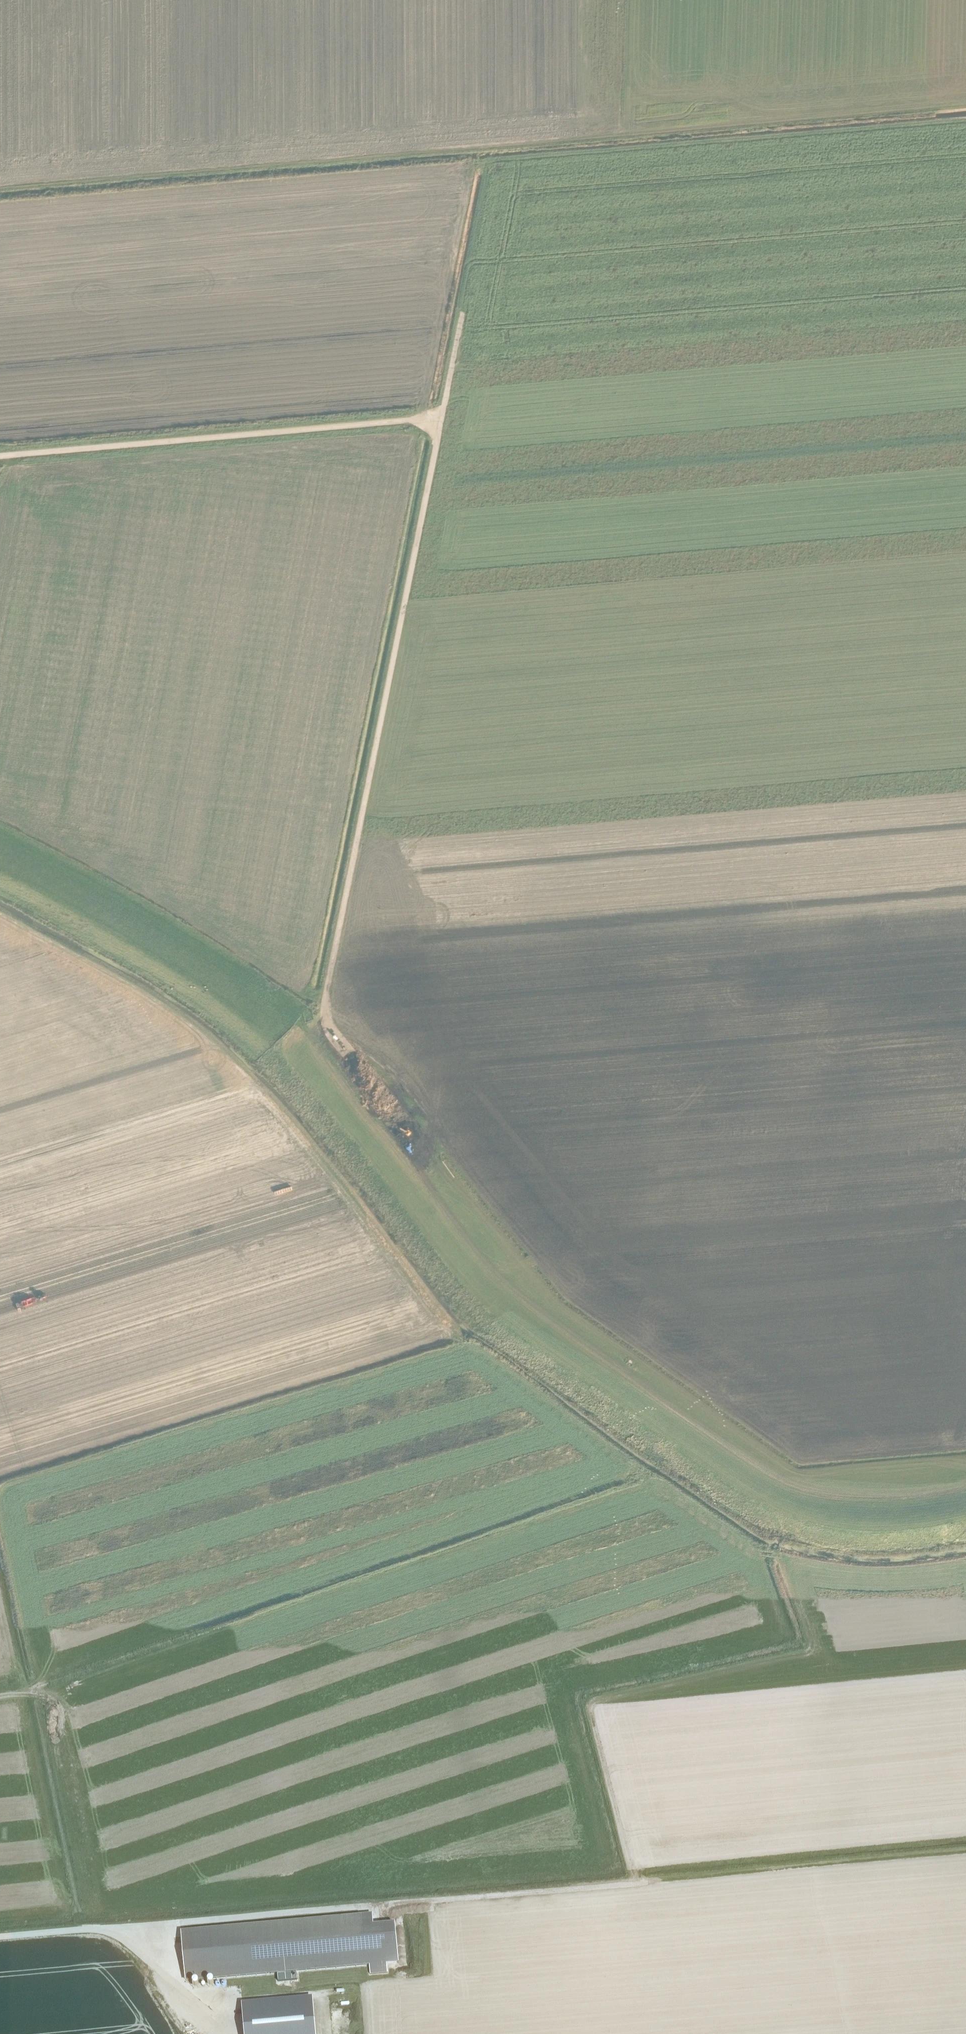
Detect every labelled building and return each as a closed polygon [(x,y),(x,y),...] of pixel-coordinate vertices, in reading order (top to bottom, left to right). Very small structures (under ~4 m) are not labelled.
[(181,1932),(186,1981),(368,1965),(369,1974),(387,1973),(386,1963),(396,1962),(392,1925),(372,1927),(371,1915),(181,1932)] [(296,1972),(277,1973),(278,1982),(297,1980),(296,1972)] [(241,2003),(244,2033),(316,2033),(313,1997),(241,2003)]
